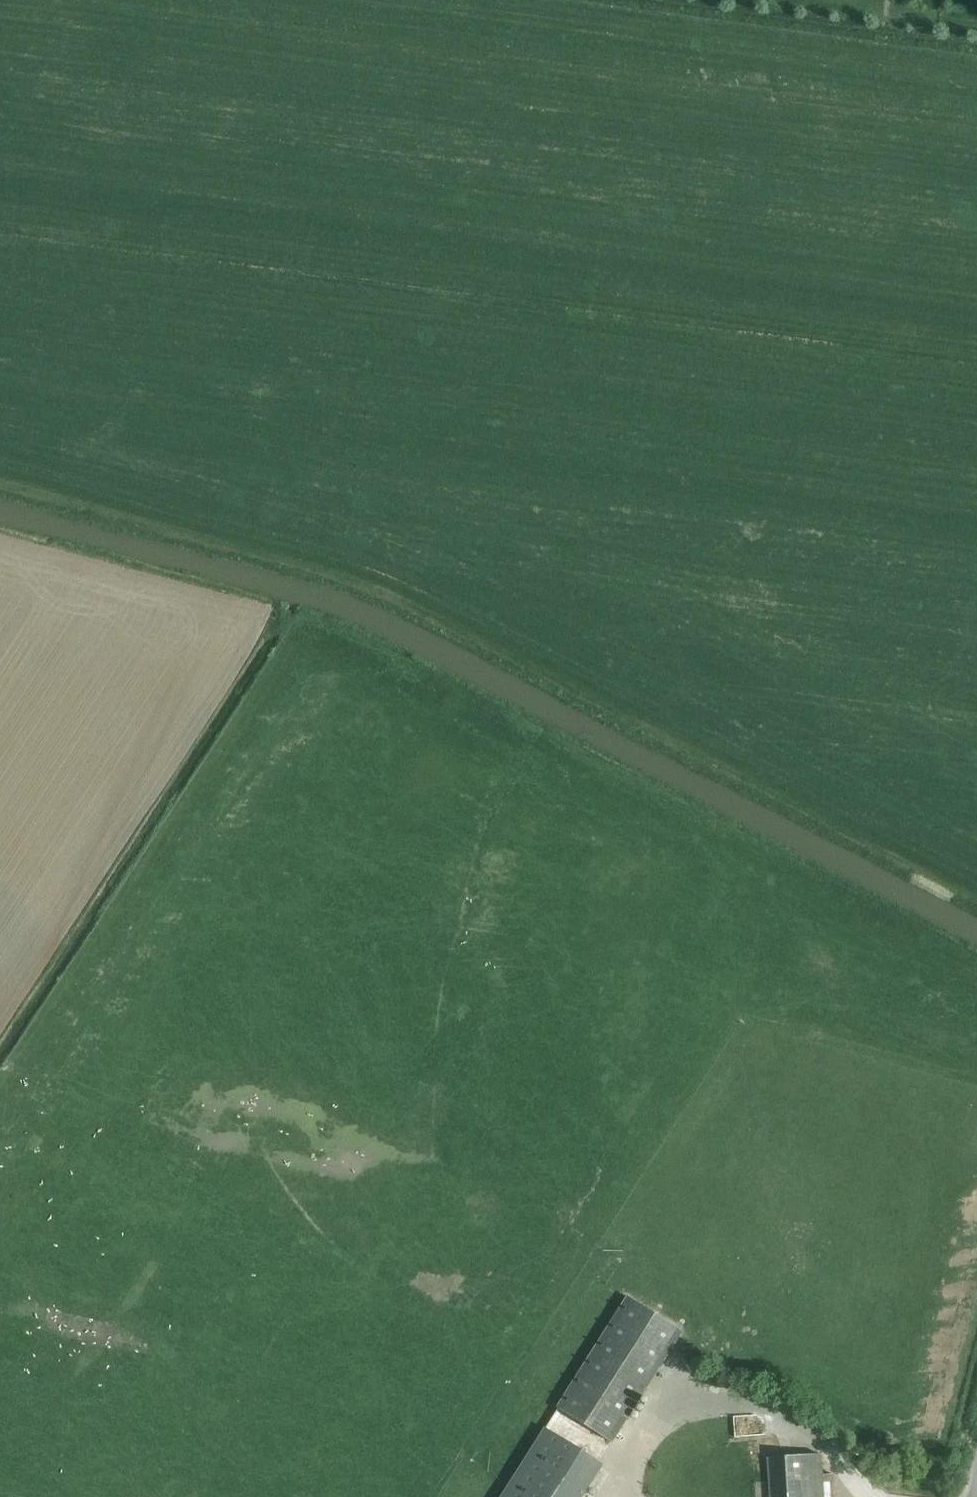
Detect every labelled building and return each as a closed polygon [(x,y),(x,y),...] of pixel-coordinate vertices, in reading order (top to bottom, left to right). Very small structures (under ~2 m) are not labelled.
[(557,1407),(613,1443),(684,1332),(629,1296),(557,1407)] [(502,1496),(582,1496),(603,1465),(545,1428),(502,1496)] [(801,1455),(769,1457),(771,1496),(835,1496),(834,1474),(822,1475),(821,1454),(801,1455)]
